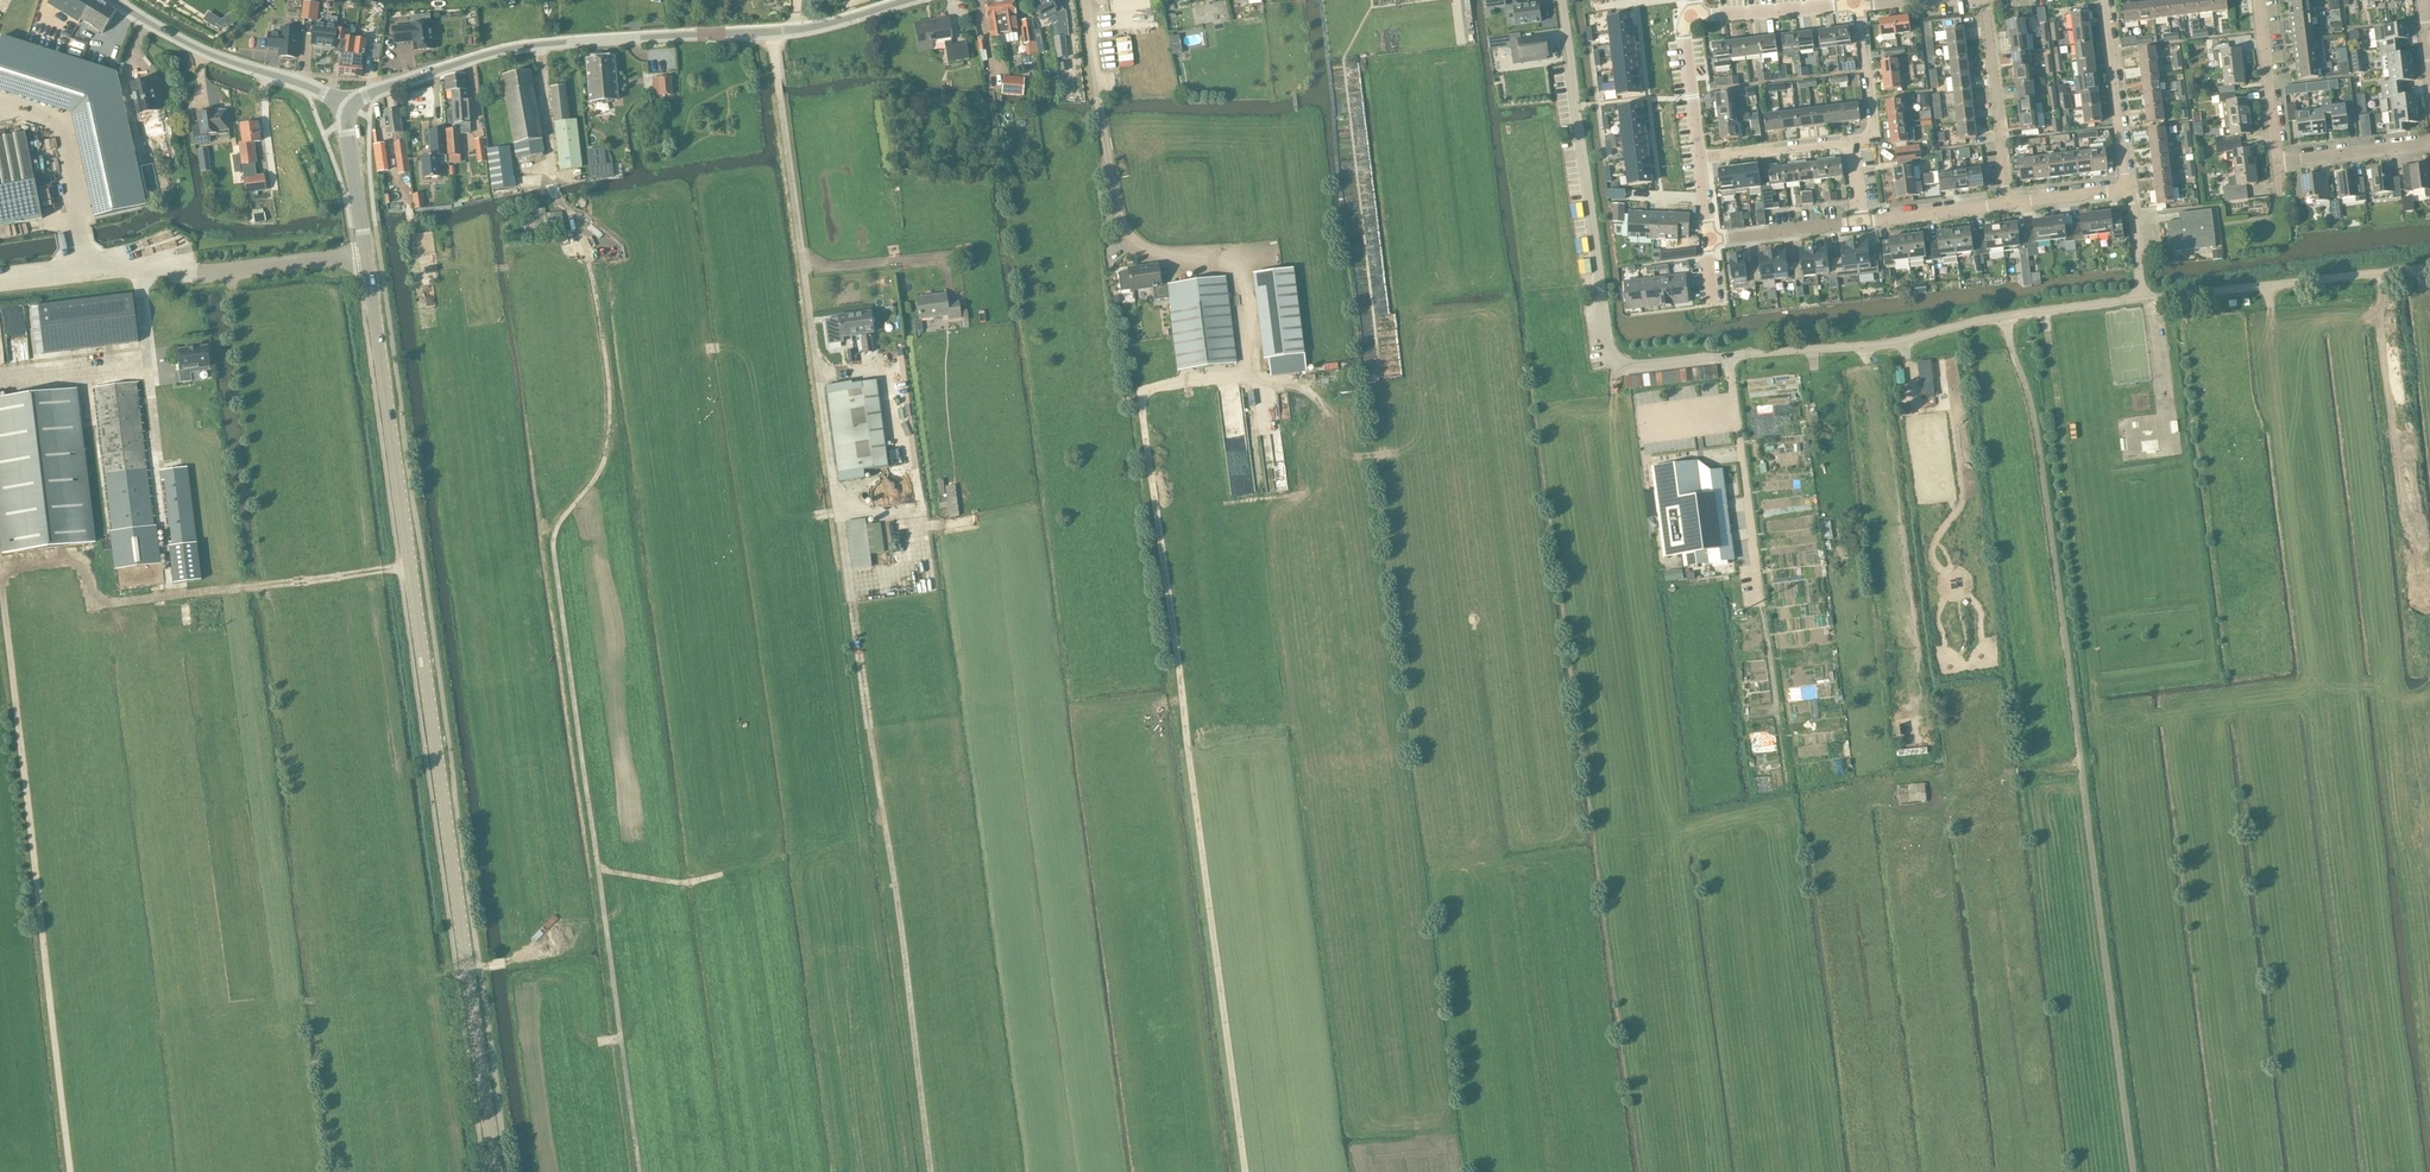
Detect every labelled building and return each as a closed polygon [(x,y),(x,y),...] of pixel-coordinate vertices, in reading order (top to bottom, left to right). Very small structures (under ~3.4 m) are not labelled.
[(63,14),(79,23),(80,20),(102,34),(116,12),(97,0),(50,0),(48,4),(63,14)] [(1003,36),(1004,36),(998,1),(993,2),(991,0),(987,1),(986,3),(984,3),(986,19),(987,19),(989,37),(996,37),(998,46),(1004,45),(1003,36)] [(1004,36),(1018,34),(1014,14),(1015,14),(1012,0),(1003,0),(998,1),(1004,36)] [(1040,3),(1034,7),(1040,18),(1042,21),(1049,17),(1053,24),(1054,24),(1056,23),(1057,22),(1054,15),(1058,13),(1057,13),(1051,0),(1038,0),(1040,3)] [(1057,13),(1063,10),(1057,0),(1051,0),(1057,13)] [(2154,20),(2169,18),(2167,0),(2152,2),(2154,20)] [(2184,16),(2182,0),(2170,0),(2167,0),(2169,18),(2184,16)] [(2198,15),(2197,0),(2182,0),(2184,16),(2198,15)] [(2213,13),(2211,0),(2197,0),(2198,15),(2213,13)] [(2213,13),(2228,11),(2226,0),(2211,0),(2213,13)] [(2310,8),(2309,0),(2288,3),(2290,16),(2319,12),(2319,7),(2310,8)] [(2338,0),(2329,0),(2330,11),(2340,10),(2338,0)] [(302,16),(302,20),(309,21),(316,22),(318,15),(318,10),(319,4),(312,3),(305,2),(302,16)] [(2155,24),(2154,20),(2152,2),(2138,4),(2140,22),(2147,21),(2148,25),(2155,24)] [(1542,21),(1539,4),(1514,7),(1516,25),(1542,21)] [(2125,23),(2140,22),(2138,4),(2123,6),(2125,23)] [(2072,14),(2073,30),(2090,28),(2088,12),(2072,14)] [(2320,17),(2319,12),(2290,16),(2291,28),(2312,26),(2311,18),(2320,17)] [(209,13),(204,20),(215,27),(216,25),(221,29),(227,25),(228,27),(238,19),(233,13),(221,21),(209,13)] [(1631,16),(1609,18),(1610,32),(1633,29),(1631,16)] [(1910,17),(1895,18),(1897,35),(1911,33),(1910,17)] [(949,62),(969,59),(966,45),(952,47),(948,18),(931,21),(932,22),(915,24),(918,50),(931,48),(930,41),(946,39),(949,62)] [(1897,35),(1895,18),(1880,20),(1882,36),(1897,35)] [(337,26),(335,40),(341,41),(339,54),(341,55),(339,74),(350,76),(355,35),(357,20),(351,19),(350,28),(345,27),(337,26)] [(1024,44),(1034,42),(1031,19),(1020,21),(1024,44)] [(1057,22),(1056,23),(1058,32),(1063,31),(1068,30),(1067,19),(1061,20),(1057,22)] [(2025,20),(2009,22),(2011,38),(2026,36),(2026,35),(2032,34),(2031,27),(2026,28),(2025,20)] [(314,23),(311,45),(334,49),(335,40),(337,26),(329,25),(318,23),(314,23)] [(434,37),(434,36),(434,34),(433,32),(431,31),(430,23),(411,24),(411,26),(392,28),(393,44),(413,42),(414,51),(433,49),(432,41),(433,39),(434,37)] [(1052,25),(1050,26),(1053,49),(1055,49),(1065,47),(1063,31),(1058,32),(1056,23),(1054,24),(1053,24),(1052,25)] [(2333,25),(2334,32),(2343,31),(2342,24),(2333,25)] [(2407,24),(2374,28),(2377,49),(2380,49),(2399,47),(2406,46),(2405,39),(2409,38),(2407,24)] [(2230,34),(2229,26),(2222,27),(2222,35),(2230,34)] [(2313,34),(2312,26),(2291,28),(2293,41),(2322,38),(2322,32),(2313,34)] [(296,57),(298,29),(281,28),(280,34),(269,33),(268,47),(279,48),(278,56),(296,57)] [(1850,28),(1834,30),(1837,55),(1838,64),(1839,72),(1856,70),(1855,62),(1854,62),(1846,63),(1844,46),(1852,46),(1850,28)] [(1949,46),(1965,44),(1963,28),(1947,30),(1949,46)] [(2073,30),(2075,45),(2092,43),(2090,28),(2073,30)] [(1633,29),(1610,32),(1612,44),(1634,42),(1633,29)] [(1040,30),(1034,30),(1037,54),(1044,53),(1040,30)] [(1834,30),(1819,32),(1821,49),(1828,48),(1829,56),(1837,55),(1834,30)] [(2359,42),(2358,30),(2349,31),(2351,43),(2359,42)] [(1797,35),(1799,52),(1814,50),(1812,33),(1797,35)] [(1520,34),(1497,37),(1498,44),(1518,41),(1521,59),(1546,56),(1549,56),(1547,37),(1521,41),(1520,34)] [(355,35),(350,76),(361,77),(364,56),(364,57),(365,51),(364,51),(366,41),(359,40),(360,36),(355,35)] [(1797,35),(1782,36),(1785,56),(1793,55),(1793,62),(1800,61),(1799,52),(1797,35)] [(2142,37),(2143,44),(2153,43),(2152,35),(2142,37)] [(72,114),(95,218),(147,206),(117,72),(1,36),(0,41),(0,92),(72,114)] [(2028,51),(2026,36),(2011,38),(2013,53),(2028,51)] [(1760,39),(1762,55),(1778,53),(1777,37),(1760,39)] [(2322,38),(2293,41),(2295,54),(2315,51),(2324,50),(2323,43),(2322,38)] [(1746,57),(1762,55),(1760,39),(1744,41),(1746,57)] [(1730,59),(1746,57),(1744,41),(1728,43),(1730,59)] [(1634,42),(1612,44),(1613,57),(1636,54),(1634,42)] [(1728,43),(1713,45),(1715,68),(1731,66),(1730,59),(1728,43)] [(2077,54),(2071,55),(2072,61),(2077,61),(2093,59),(2092,43),(2075,45),(2076,52),(2077,54)] [(381,45),(379,45),(374,44),(372,59),(379,60),(381,45)] [(1967,59),(1965,44),(1949,46),(1951,61),(1967,59)] [(2224,69),(2243,67),(2241,51),(2230,52),(2229,44),(2213,46),(2214,54),(2222,53),(2224,69)] [(2399,54),(2399,47),(2380,49),(2381,57),(2382,57),(2383,70),(2412,66),(2411,53),(2399,54)] [(2138,50),(2140,65),(2158,63),(2156,48),(2138,50)] [(2315,51),(2295,54),(2296,67),(2325,63),(2324,50),(2315,51)] [(2030,67),(2028,51),(2013,53),(2015,69),(2030,67)] [(2174,61),(2181,60),(2180,52),(2173,53),(2174,61)] [(2357,52),(2351,53),(2353,68),(2359,67),(2359,62),(2362,62),(2361,52),(2357,52)] [(1636,54),(1613,57),(1615,70),(1637,67),(1636,54)] [(586,58),(590,101),(617,99),(613,56),(586,58)] [(1969,75),(1967,59),(1951,61),(1953,77),(1969,75)] [(2093,59),(2077,61),(2079,77),(2095,75),(2093,59)] [(1884,77),(1900,75),(1898,60),(1882,62),(1884,77)] [(2332,67),(2331,62),(2325,63),(2296,67),(2298,80),(2318,77),(2317,69),(2332,67)] [(2159,77),(2158,63),(2140,65),(2142,80),(2159,77)] [(1838,64),(1829,65),(1830,73),(1839,72),(1838,64)] [(1788,79),(1786,66),(1778,67),(1780,80),(1788,79)] [(2030,67),(2015,69),(2017,84),(2032,83),(2031,74),(2037,73),(2036,66),(2030,67)] [(2412,66),(2383,70),(2389,69),(2390,77),(2386,78),(2385,80),(2385,83),(2381,83),(2382,91),(2400,89),(2400,82),(2414,80),(2412,66)] [(1637,67),(1615,70),(1617,83),(1639,80),(1637,67)] [(2219,96),(2235,94),(2235,86),(2245,85),(2243,67),(2224,69),(2226,87),(2218,88),(2219,96)] [(516,157),(544,152),(530,72),(502,76),(516,157)] [(465,75),(445,77),(446,92),(452,92),(452,101),(468,99),(465,75)] [(1902,89),(1900,75),(1884,77),(1885,91),(1902,89)] [(1971,90),(1969,75),(1953,77),(1954,92),(1971,90)] [(2097,91),(2095,75),(2079,77),(2081,93),(2097,91)] [(670,77),(659,78),(660,96),(672,95),(670,77)] [(2161,92),(2159,77),(2142,80),(2144,94),(2161,92)] [(1000,95),(1020,97),(1022,80),(1002,78),(1000,95)] [(152,79),(130,84),(133,100),(137,117),(139,117),(140,122),(142,121),(146,120),(147,125),(162,122),(160,112),(152,79)] [(1639,80),(1617,83),(1618,96),(1641,93),(1639,80)] [(2178,90),(2185,89),(2184,81),(2177,82),(2178,89),(2178,90)] [(2315,82),(2307,83),(2308,93),(2316,92),(2315,82)] [(2034,98),(2032,83),(2017,84),(2019,100),(2034,98)] [(565,85),(551,87),(560,170),(583,167),(577,119),(569,120),(565,85)] [(2290,86),(2284,86),(2285,96),(2292,95),(2290,86)] [(2401,96),(2400,89),(2382,91),(2383,99),(2386,99),(2388,112),(2417,108),(2415,95),(2401,96)] [(1972,106),(1971,90),(1954,92),(1956,108),(1972,106)] [(2097,91),(2081,93),(2083,108),(2099,106),(2097,91)] [(1719,109),(1736,107),(1734,92),(1717,94),(1719,109)] [(2161,92),(2144,94),(2145,109),(2163,107),(2161,92)] [(1940,93),(1933,94),(1935,110),(1941,110),(1940,101),(1940,93)] [(2236,102),(2235,94),(2219,96),(2220,103),(2223,103),(2225,120),(2248,117),(2247,100),(2236,102)] [(2332,116),(2334,130),(2348,129),(2346,112),(2354,111),(2352,95),(2343,96),(2344,105),(2332,107),(2331,107),(2332,116)] [(1889,116),(1905,114),(1903,96),(1891,98),(1892,101),(1887,102),(1889,116)] [(2036,114),(2034,98),(2019,100),(2021,116),(2036,114)] [(453,110),(448,110),(449,125),(454,124),(455,129),(455,131),(458,131),(459,134),(470,134),(470,133),(470,123),(468,99),(452,101),(453,110)] [(1929,100),(1921,101),(1922,108),(1930,107),(1929,100)] [(2323,110),(2310,112),(2312,135),(2326,134),(2325,127),(2333,126),(2332,116),(2331,107),(2332,107),(2331,100),(2322,101),(2323,110)] [(1859,104),(1843,106),(1845,123),(1861,121),(1859,104)] [(2299,137),(2312,135),(2310,112),(2297,113),(2296,104),(2287,105),(2289,122),(2297,121),(2299,137)] [(1642,105),(1619,108),(1621,121),(1644,118),(1642,105)] [(1830,125),(1845,123),(1843,106),(1828,108),(1830,125)] [(1974,122),(1972,106),(1956,108),(1958,124),(1974,122)] [(2101,122),(2099,106),(2083,108),(2085,124),(2101,122)] [(1736,107),(1719,109),(1721,124),(1738,122),(1750,121),(1750,115),(1750,114),(1737,116),(1736,107)] [(2163,107),(2145,109),(2147,124),(2165,121),(2163,107)] [(1814,127),(1830,125),(1828,108),(1812,110),(1814,127)] [(2419,122),(2417,108),(2388,112),(2389,125),(2386,125),(2387,133),(2405,131),(2404,124),(2419,122)] [(400,109),(384,111),(387,135),(393,134),(395,144),(393,144),(398,174),(409,173),(406,151),(400,109)] [(194,135),(195,145),(210,143),(208,133),(228,130),(227,121),(228,119),(227,114),(226,113),(226,111),(223,111),(222,110),(217,110),(216,112),(208,113),(208,111),(198,113),(201,134),(194,135)] [(1798,129),(1814,127),(1812,110),(1796,112),(1798,129)] [(1783,130),(1798,129),(1796,112),(1781,114),(1783,130)] [(2201,121),(2200,112),(2192,113),(2193,122),(2201,121)] [(2036,114),(2021,116),(2023,132),(2038,130),(2038,129),(2045,128),(2043,113),(2036,114)] [(1783,130),(1781,114),(1765,116),(1767,132),(1783,130)] [(1907,128),(1905,114),(1889,116),(1890,130),(1907,128)] [(2248,117),(2225,120),(2226,128),(2223,128),(2224,137),(2216,138),(2217,146),(2241,144),(2240,135),(2250,134),(2248,117)] [(1644,118),(1621,121),(1623,134),(1645,131),(1644,118)] [(1759,120),(1750,121),(1752,135),(1761,134),(1759,120)] [(140,122),(130,124),(134,140),(145,138),(143,126),(142,121),(140,122)] [(1738,122),(1721,124),(1722,140),(1740,138),(1738,122)] [(1976,137),(1974,122),(1958,124),(1960,139),(1976,137)] [(259,126),(257,126),(257,124),(241,125),(244,143),(239,144),(246,193),(266,191),(264,175),(255,176),(252,157),(255,157),(253,142),(259,142),(258,133),(260,133),(261,131),(261,127),(259,126)] [(438,162),(447,161),(445,128),(430,129),(432,156),(422,156),(424,178),(440,177),(438,162)] [(1909,142),(1907,128),(1890,130),(1892,145),(1909,142)] [(455,129),(447,129),(447,131),(448,148),(449,156),(460,155),(459,147),(459,134),(458,131),(455,131),(455,129)] [(2148,131),(2150,146),(2167,143),(2166,129),(2148,131)] [(1645,131),(1623,134),(1624,146),(1647,144),(1645,131)] [(2184,142),(2191,141),(2190,132),(2183,133),(2184,142)] [(0,138),(0,186),(34,179),(25,133),(0,138)] [(380,160),(389,159),(387,143),(379,144),(380,160)] [(2167,143),(2150,146),(2152,160),(2169,158),(2167,143)] [(1647,144),(1624,146),(1626,159),(1648,157),(1647,144)] [(2241,144),(2217,146),(2218,154),(2226,154),(2227,161),(2234,160),(2236,169),(2254,167),(2252,150),(2242,152),(2241,144)] [(492,189),(515,186),(509,146),(487,149),(492,189)] [(1896,149),(1898,162),(1922,159),(1920,146),(1896,149)] [(484,147),(475,148),(477,162),(486,161),(484,147)] [(2066,148),(2061,149),(2061,155),(2064,177),(2078,175),(2076,153),(2067,154),(2066,148)] [(209,153),(209,149),(199,150),(200,155),(200,157),(210,156),(209,153)] [(2107,171),(2105,151),(2105,150),(2090,152),(2093,173),(2107,171)] [(2064,177),(2061,155),(2054,156),(2054,152),(2047,152),(2047,157),(2050,178),(2064,177)] [(2090,152),(2076,153),(2078,175),(2093,173),(2090,152)] [(2019,156),(2012,157),(2014,172),(2021,172),(2022,182),(2036,180),(2033,158),(2027,159),(2026,156),(2019,156)] [(1648,157),(1626,159),(1627,172),(1650,169),(1648,157)] [(2050,178),(2047,157),(2033,158),(2036,180),(2050,178)] [(1836,158),(1826,159),(1829,179),(1844,177),(1842,161),(1836,162),(1836,158)] [(2169,158),(2152,160),(2154,175),(2171,173),(2169,158)] [(1829,179),(1826,159),(1818,161),(1818,164),(1812,165),(1814,181),(1815,181),(1815,184),(1822,183),(1821,180),(1829,179)] [(160,193),(153,161),(138,164),(145,196),(160,193)] [(1801,182),(1814,181),(1812,165),(1808,165),(1807,162),(1798,163),(1801,182)] [(1786,184),(1801,182),(1798,163),(1789,164),(1789,167),(1784,168),(1786,184)] [(589,165),(590,179),(605,178),(604,164),(589,165)] [(2426,197),(2429,197),(2429,177),(2427,164),(2413,166),(2413,164),(2402,165),(2405,191),(2425,189),(2426,197)] [(1748,189),(1761,187),(1761,185),(1758,165),(1745,166),(1748,189)] [(1735,193),(1736,193),(1748,192),(1748,189),(1745,166),(1732,168),(1735,193)] [(1771,186),(1786,184),(1784,168),(1778,169),(1778,166),(1770,167),(1770,170),(1769,170),(1771,183),(1771,186)] [(2390,166),(2367,169),(2368,181),(2372,180),(2374,192),(2370,192),(2370,194),(2393,191),(2393,198),(2402,197),(2400,181),(2392,182),(2391,178),(2390,166)] [(1897,183),(1916,181),(1914,167),(1892,170),(1893,179),(1896,179),(1897,183)] [(2256,184),(2254,167),(2236,169),(2236,177),(2229,178),(2230,186),(2223,187),(2224,201),(2248,199),(2246,185),(2256,184)] [(1736,196),(1736,193),(1735,193),(1732,168),(1718,170),(1719,177),(1716,177),(1717,185),(1720,185),(1722,198),(1736,196)] [(1982,168),(1968,170),(1970,189),(1984,187),(1982,168)] [(1650,169),(1627,172),(1629,185),(1651,183),(1650,169)] [(1970,189),(1968,170),(1953,172),(1956,190),(1970,189)] [(2355,171),(2338,173),(2341,198),(2357,197),(2358,202),(2366,201),(2364,182),(2356,183),(2355,171)] [(1941,192),(1956,190),(1953,172),(1939,174),(1941,192)] [(2171,173),(2154,175),(2155,189),(2173,187),(2171,173)] [(2297,186),(2298,198),(2315,197),(2316,201),(2330,200),(2327,178),(2320,179),(2320,174),(2298,177),(2299,185),(2297,186)] [(42,217),(34,179),(0,186),(0,226),(42,217)] [(1917,195),(1916,181),(1897,183),(1897,188),(1894,188),(1895,198),(1917,195)] [(1761,187),(1764,209),(1764,210),(1779,208),(1779,203),(1773,203),(1772,196),(1771,186),(1771,183),(1761,185),(1761,187)] [(2173,187),(2155,189),(2157,204),(2175,202),(2173,187)] [(1802,196),(1804,205),(1814,204),(1812,191),(1802,193),(1802,196)] [(1795,197),(1796,206),(1804,205),(1802,196),(1795,197)] [(2412,196),(2404,197),(2405,211),(2414,210),(2412,196)] [(1624,213),(1625,205),(1615,204),(1615,213),(1624,213)] [(557,229),(564,229),(562,212),(546,213),(545,208),(535,209),(536,215),(523,217),(526,234),(533,233),(544,232),(545,238),(551,238),(551,241),(559,240),(557,229)] [(1756,210),(1758,226),(1766,225),(1764,210),(1764,209),(1756,210)] [(2180,221),(2166,222),(2170,253),(2185,251),(2184,246),(2207,243),(2208,248),(2216,247),(2212,210),(2187,212),(2188,220),(2180,221)] [(1629,239),(1654,240),(1655,213),(1630,212),(1629,239)] [(1730,213),(1732,229),(1739,228),(1739,222),(1737,212),(1730,213)] [(2106,213),(2096,214),(2098,235),(2113,234),(2113,240),(2123,239),(2121,219),(2120,219),(2112,220),(2111,212),(2106,213)] [(2342,215),(2336,212),(2333,219),(2338,222),(2342,215)] [(263,213),(253,215),(255,223),(265,222),(263,213)] [(1655,213),(1654,240),(1678,241),(1678,236),(1689,237),(1690,215),(1655,213)] [(2082,224),(2073,225),(2075,242),(2084,241),(2084,237),(2098,235),(2095,214),(2081,216),(2082,224)] [(2075,242),(2073,225),(2064,226),(2063,218),(2048,220),(2050,241),(2065,239),(2066,243),(2075,242)] [(2037,242),(2050,241),(2048,220),(2033,221),(2034,229),(2025,230),(2027,247),(2037,246),(2037,242)] [(2018,223),(2001,225),(2004,248),(2004,250),(2020,249),(2027,249),(2027,247),(2025,230),(2019,231),(2018,223)] [(1986,235),(1979,236),(1981,254),(1990,253),(1989,252),(2004,250),(2004,248),(2001,225),(1985,227),(1986,235)] [(1970,229),(1954,231),(1957,253),(1958,256),(1973,254),(1973,255),(1980,255),(1981,254),(1979,236),(1971,237),(1970,229)] [(1938,240),(1931,241),(1933,260),(1942,259),(1942,258),(1958,256),(1957,253),(1954,231),(1937,233),(1938,240)] [(1923,234),(1907,236),(1910,260),(1910,262),(1926,260),(1926,261),(1933,260),(1931,241),(1924,242),(1923,234)] [(1891,246),(1884,247),(1886,266),(1887,270),(1895,269),(1895,265),(1895,264),(1910,262),(1910,260),(1907,236),(1890,238),(1891,246)] [(1868,241),(1854,243),(1858,276),(1859,275),(1873,274),(1879,273),(1879,271),(1877,253),(1869,254),(1868,241)] [(1837,276),(1837,278),(1858,276),(1854,243),(1841,244),(1843,257),(1835,258),(1837,276)] [(1829,277),(1837,276),(1835,258),(1828,259),(1827,246),(1813,247),(1817,276),(1829,274),(1829,277)] [(1802,262),(1794,263),(1796,281),(1804,280),(1804,277),(1817,276),(1813,247),(1800,249),(1802,262)] [(1661,249),(1653,249),(1653,261),(1660,261),(1661,249)] [(2221,249),(2212,250),(2213,260),(2222,259),(2221,249)] [(1772,252),(1776,280),(1788,279),(1788,282),(1796,281),(1794,263),(1787,264),(1786,251),(1772,252)] [(1756,283),(1776,280),(1772,252),(1759,254),(1760,267),(1753,268),(1755,283),(1756,283)] [(1755,283),(1753,268),(1746,269),(1744,255),(1731,257),(1732,266),(1729,266),(1730,277),(1733,276),(1734,290),(1756,287),(1756,283),(1755,283)] [(1128,271),(1118,273),(1121,292),(1131,290),(1152,287),(1154,300),(1169,298),(1167,285),(1160,285),(1158,265),(1128,269),(1128,271)] [(1281,270),(1257,273),(1252,274),(1263,360),(1268,359),(1304,354),(1293,268),(1281,270)] [(2040,274),(2031,275),(2032,285),(2041,284),(2040,274)] [(1685,275),(1670,277),(1673,304),(1688,302),(1687,292),(1689,292),(1688,285),(1686,285),(1685,275)] [(1169,298),(1178,370),(1236,363),(1224,277),(1167,285),(1169,298)] [(1670,277),(1655,279),(1658,305),(1673,304),(1670,277)] [(1655,279),(1640,280),(1643,307),(1658,305),(1655,279)] [(1626,292),(1624,292),(1625,299),(1627,299),(1628,309),(1643,307),(1640,280),(1625,282),(1626,292)] [(949,319),(960,318),(958,303),(947,304),(946,294),(916,298),(919,319),(948,315),(949,319)] [(39,314),(44,353),(139,342),(134,302),(39,314)] [(873,333),(870,312),(838,316),(838,319),(825,321),(828,344),(844,342),(843,337),(860,334),(863,352),(873,351),(870,333),(873,333)] [(179,374),(175,374),(176,383),(180,383),(192,381),(191,371),(199,370),(199,368),(209,367),(207,347),(179,350),(181,363),(178,363),(179,374)] [(853,350),(847,351),(849,363),(855,362),(853,350)] [(1304,354),(1268,359),(1271,375),(1271,377),(1306,373),(1306,371),(1304,354)] [(1931,360),(1918,362),(1921,395),(1934,393),(1931,360)] [(863,469),(888,466),(875,380),(852,384),(851,382),(826,386),(839,482),(864,478),(863,469)] [(137,382),(95,388),(113,530),(110,530),(115,569),(161,563),(157,524),(155,524),(137,382)] [(5,553),(91,543),(78,423),(80,422),(77,390),(0,399),(0,512),(5,553)] [(1652,468),(1664,557),(1683,554),(1685,566),(1734,559),(1722,470),(1700,473),(1698,462),(1652,468)] [(188,465),(160,468),(161,478),(165,478),(172,540),(169,540),(174,584),(184,582),(184,581),(202,579),(188,465)] [(949,513),(958,512),(955,485),(946,486),(949,513)] [(869,554),(866,524),(865,519),(846,522),(852,569),(871,566),(869,554)] [(1821,523),(1824,541),(1833,539),(1831,521),(1821,523)] [(880,523),(866,524),(869,554),(884,552),(880,523)] [(1683,579),(1682,569),(1665,571),(1667,581),(1683,579)] [(1696,578),(1695,571),(1687,572),(1688,579),(1696,578)] [(1904,726),(1895,727),(1896,736),(1897,736),(1905,735),(1906,735),(1905,735),(1904,726)]
